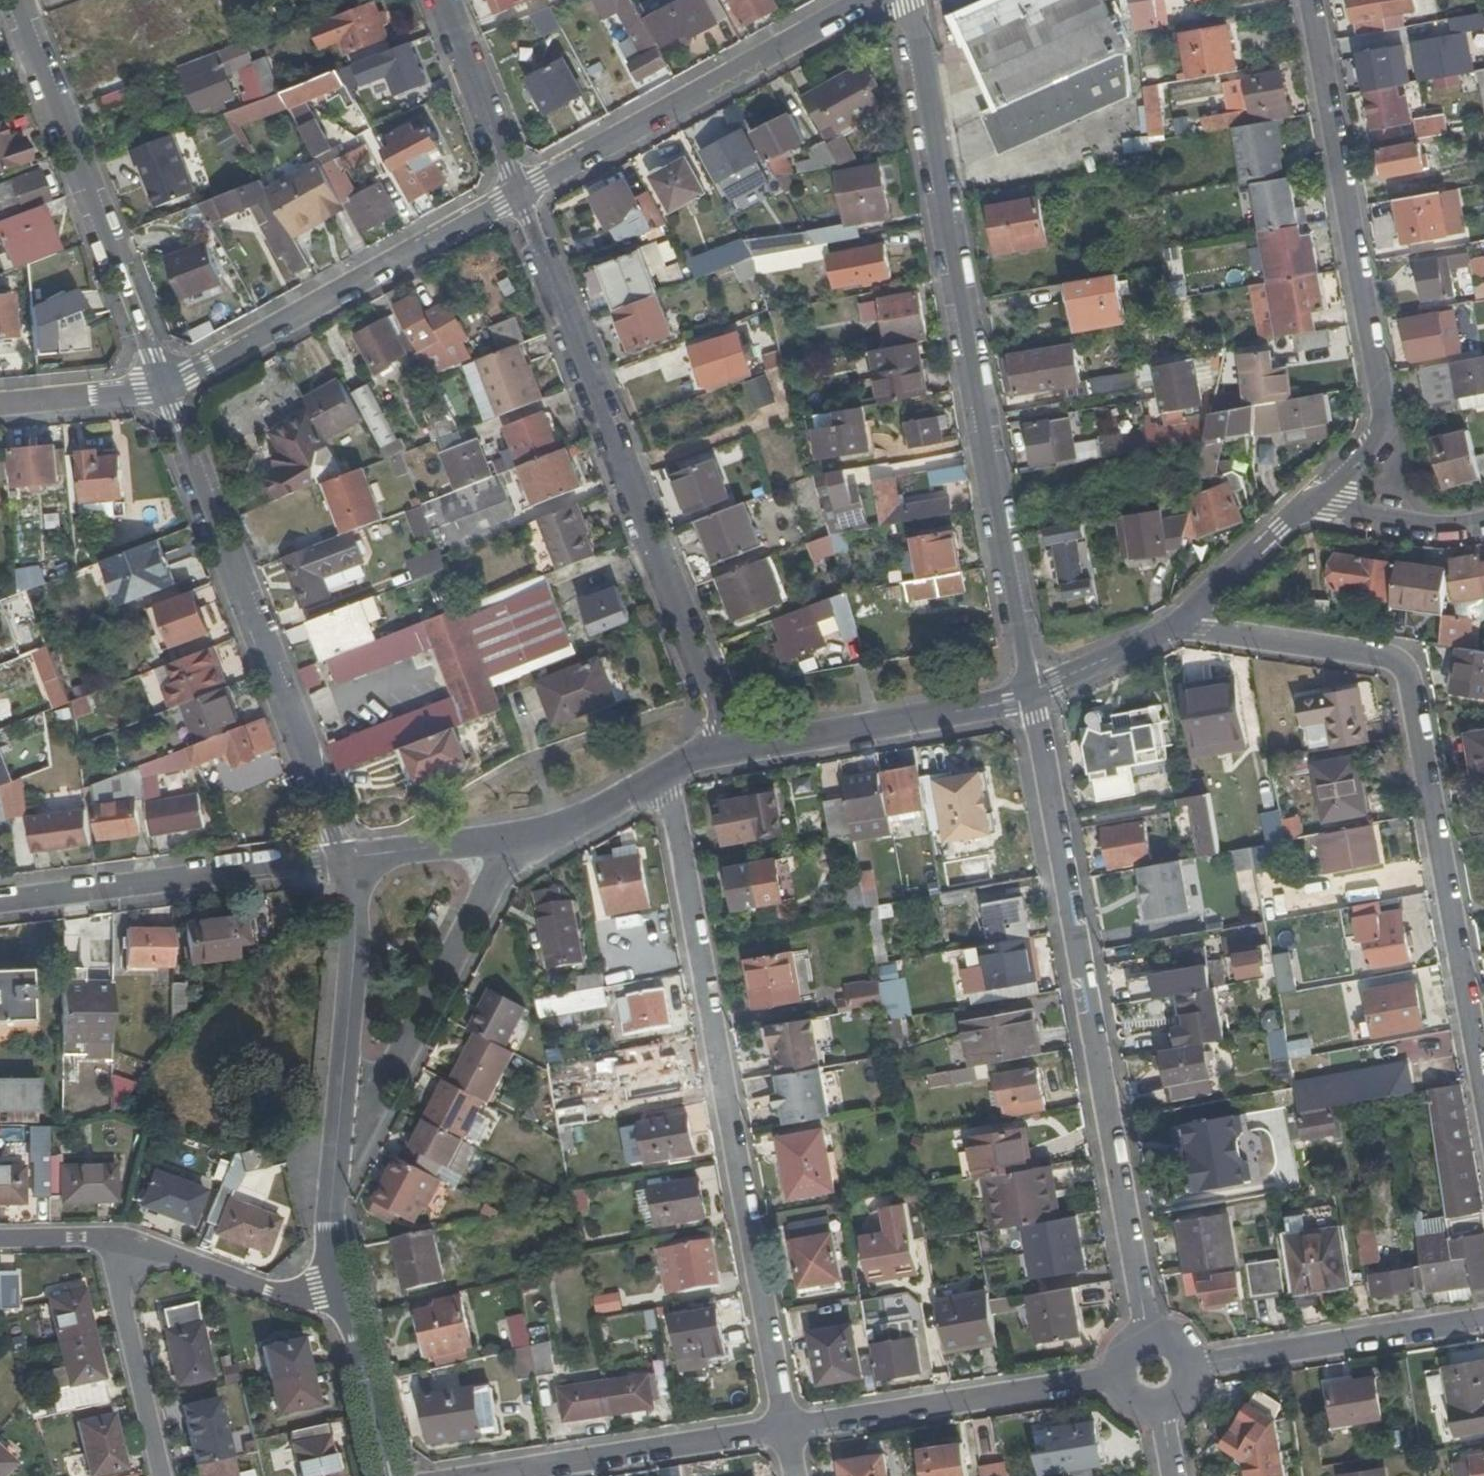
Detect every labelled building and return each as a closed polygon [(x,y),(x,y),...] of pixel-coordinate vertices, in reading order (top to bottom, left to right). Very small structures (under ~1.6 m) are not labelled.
[(190,28),(187,21),(181,23),(172,0),(153,0),(153,1),(133,9),(148,47),(185,33),(185,31),(190,28)] [(496,11),(527,0),(491,0),(496,11)] [(600,13),(622,0),(593,0),(600,13)] [(719,0),(684,0),(645,22),(657,44),(661,42),(664,47),(673,43),(677,50),(685,45),(683,42),(728,17),(719,0)] [(743,30),(780,9),(775,0),(727,0),(743,30)] [(956,19),(997,110),(988,114),(1003,151),(1132,93),(1129,74),(1128,63),(1127,51),(1105,3),(1110,0),(998,0),(956,19)] [(1137,31),(1159,27),(1158,20),(1155,0),(1134,0),(1137,31)] [(1197,13),(1218,9),(1216,0),(1195,0),(1197,13)] [(1356,37),(1385,32),(1405,28),(1402,16),(1417,12),(1414,0),(1349,0),(1356,37)] [(641,80),(668,65),(657,44),(645,22),(639,12),(633,2),(617,11),(633,38),(621,44),(641,80)] [(356,51),(360,63),(393,50),(375,4),(310,29),(318,50),(336,44),(340,57),(356,51)] [(1385,32),(1389,48),(1360,53),(1367,92),(1397,86),(1483,71),(1483,14),(1405,28),(1385,32)] [(1158,20),(1159,27),(1173,24),(1172,17),(1158,20)] [(1183,34),(1191,79),(1236,71),(1228,27),(1183,34)] [(414,42),(354,65),(364,89),(390,78),(398,99),(431,87),(414,42)] [(239,70),(240,69),(253,64),(245,43),(182,67),(198,110),(212,105),(222,101),(234,97),(224,70),(237,65),(239,70)] [(262,87),(267,99),(283,92),(269,58),(253,64),(262,87)] [(584,94),(566,61),(529,81),(548,114),(584,94)] [(240,69),(248,92),(262,87),(253,64),(240,69)] [(840,166),(859,162),(841,132),(856,124),(861,121),(883,108),(873,90),(880,86),(868,64),(804,100),(827,142),(840,166)] [(283,92),(287,101),(318,157),(332,150),(305,102),(346,85),(339,71),(283,92)] [(1208,118),(1211,133),(1234,128),(1276,122),(1294,118),(1291,104),(1286,104),(1281,73),(1249,79),(1249,81),(1245,82),(1248,97),(1242,98),(1245,112),(1208,118)] [(101,97),(129,87),(124,74),(97,84),(101,97)] [(1157,85),(1143,88),(1146,108),(1157,106),(1159,106),(1157,85)] [(1397,86),(1367,92),(1373,130),(1409,123),(1405,97),(1399,98),(1397,86)] [(101,97),(100,98),(105,112),(134,102),(129,87),(101,97)] [(243,94),(248,106),(267,99),(262,87),(248,92),(243,94)] [(248,106),(245,107),(251,118),(287,101),(283,92),(267,99),(248,106)] [(222,101),(212,105),(214,110),(224,106),(222,101)] [(1157,106),(1146,108),(1147,125),(1159,123),(1157,106)] [(225,115),(233,128),(251,118),(245,107),(225,115)] [(792,115),(755,134),(777,174),(791,167),(784,153),(806,141),(792,115)] [(1191,117),(1173,117),(1174,133),(1191,132),(1191,117)] [(1418,122),(1421,139),(1437,136),(1434,119),(1418,122)] [(861,121),(856,124),(859,130),(864,127),(861,121)] [(5,138),(0,122),(0,169),(30,160),(23,140),(13,143),(7,144),(5,138)] [(1234,128),(1244,181),(1283,174),(1278,145),(1280,145),(1276,122),(1234,128)] [(1159,123),(1147,125),(1149,143),(1162,141),(1159,123)] [(413,200),(429,192),(448,182),(437,161),(446,156),(430,127),(418,133),(413,125),(392,135),(398,144),(386,150),(413,200)] [(753,159),(757,157),(744,133),(706,153),(715,172),(729,165),(734,174),(740,171),(744,180),(759,172),(753,159)] [(171,136),(131,151),(139,170),(142,169),(156,208),(194,194),(171,136)] [(332,150),(318,157),(323,167),(336,159),(357,148),(359,153),(368,148),(363,140),(354,144),(352,139),(332,150)] [(821,169),(840,166),(827,142),(811,151),(821,169)] [(1384,169),(1385,174),(1386,178),(1425,172),(1420,145),(1381,152),(1384,169)] [(318,157),(265,186),(281,214),(290,230),(294,228),(299,236),(323,223),(320,219),(344,206),(339,195),(328,175),(323,167),(318,157)] [(672,213),(707,193),(688,158),(653,178),(672,213)] [(336,159),(323,167),(328,175),(341,168),(336,159)] [(807,230),(816,246),(858,238),(855,223),(891,216),(882,165),(839,172),(847,223),(807,230)] [(341,168),(328,175),(339,195),(347,190),(343,182),(347,179),(341,168)] [(38,173),(0,187),(0,219),(48,203),(38,173)] [(1261,232),(1299,226),(1304,225),(1301,209),(1296,209),(1291,178),(1253,185),(1255,196),(1257,210),(1261,232)] [(262,180),(199,205),(210,224),(250,210),(263,205),(271,219),(281,214),(265,186),(262,180)] [(667,224),(647,188),(633,194),(626,181),(610,189),(595,197),(593,198),(609,229),(611,228),(618,242),(667,224)] [(595,197),(610,189),(606,182),(591,189),(595,197)] [(362,232),(397,214),(381,184),(346,203),(362,232)] [(411,201),(421,218),(438,209),(429,192),(413,200),(411,201)] [(1439,193),(1396,201),(1403,244),(1447,235),(1439,193)] [(1249,212),(1257,210),(1255,196),(1247,197),(1249,212)] [(1022,248),(1046,243),(1039,198),(990,206),(997,247),(1022,243),(1022,248)] [(263,205),(250,210),(259,226),(261,225),(271,219),(263,205)] [(320,219),(323,223),(347,209),(344,206),(320,219)] [(0,222),(0,245),(2,245),(12,271),(50,257),(32,210),(0,222)] [(290,230),(281,214),(271,219),(261,225),(280,259),(285,255),(295,275),(310,267),(294,238),(290,230)] [(1267,283),(1318,274),(1312,235),(1301,237),(1299,226),(1261,232),(1258,233),(1267,283)] [(294,228),(290,230),(294,238),(299,236),(294,228)] [(749,237),(744,239),(754,257),(771,254),(765,243),(756,249),(749,237)] [(221,284),(205,244),(167,258),(182,299),(221,284)] [(836,285),(890,277),(885,246),(831,254),(836,285)] [(718,269),(732,261),(724,247),(710,255),(718,269)] [(617,310),(659,294),(642,249),(605,263),(613,287),(609,288),(617,310)] [(1450,273),(1471,269),(1469,254),(1418,263),(1425,302),(1454,297),(1450,273)] [(754,257),(737,264),(744,280),(759,274),(754,257)] [(613,287),(605,263),(599,265),(609,288),(613,287)] [(1325,311),(1318,274),(1267,283),(1266,283),(1273,321),(1262,322),(1265,339),(1293,335),(1315,331),(1312,314),(1325,311)] [(1118,275),(1071,284),(1079,331),(1126,323),(1118,275)] [(1474,286),(1476,301),(1483,299),(1483,284),(1474,286)] [(46,302),(30,310),(34,351),(53,349),(54,356),(87,352),(84,329),(82,329),(76,313),(84,310),(76,294),(65,299),(62,293),(52,298),(53,299),(46,302)] [(673,333),(659,294),(617,310),(631,349),(673,333)] [(885,325),(889,348),(911,344),(910,338),(926,334),(919,294),(861,303),(864,321),(884,318),(885,325)] [(1238,314),(1253,312),(1251,294),(1236,295),(1238,314)] [(418,296),(394,309),(398,315),(407,333),(432,379),(464,366),(476,362),(460,331),(452,336),(439,310),(428,316),(418,296)] [(17,337),(14,297),(0,298),(0,339),(17,337)] [(1407,339),(1408,345),(1411,363),(1447,356),(1440,313),(1403,320),(1407,339)] [(407,333),(398,315),(360,334),(376,364),(390,357),(392,363),(393,362),(409,354),(400,337),(407,333)] [(521,345),(528,342),(519,317),(492,328),(502,352),(521,345)] [(1329,329),(1315,331),(1293,335),(1295,351),(1331,345),(1329,329)] [(694,351),(708,393),(755,376),(750,361),(759,358),(755,347),(746,350),(741,335),(694,351)] [(889,348),(873,350),(882,404),(903,400),(928,396),(918,342),(911,344),(889,348)] [(525,406),(545,399),(521,345),(502,352),(499,353),(480,360),(500,416),(525,406)] [(1076,347),(1010,358),(1017,396),(1082,385),(1076,347)] [(1245,394),(1214,399),(1211,412),(1255,405),(1255,406),(1276,403),(1273,370),(1271,351),(1240,354),(1245,394)] [(1451,362),(1460,398),(1483,393),(1483,356),(1451,362)] [(390,357),(376,364),(380,370),(392,363),(390,357)] [(1017,396),(1010,358),(1003,359),(1009,397),(1017,396)] [(480,360),(476,362),(464,366),(486,422),(500,416),(480,360)] [(1162,414),(1197,408),(1189,360),(1153,366),(1162,414)] [(395,366),(393,362),(392,363),(380,370),(381,373),(395,366)] [(1451,362),(1421,367),(1428,413),(1463,407),(1462,405),(1460,398),(1451,362)] [(1286,369),(1273,370),(1276,403),(1289,400),(1286,369)] [(1089,382),(1091,398),(1138,390),(1135,373),(1089,382)] [(769,374),(748,379),(754,406),(776,401),(769,374)] [(368,385),(398,440),(402,438),(373,382),(368,385)] [(322,392),(307,399),(328,437),(363,418),(345,385),(324,396),(322,392)] [(384,447),(398,440),(368,385),(355,392),(384,447)] [(1462,405),(1483,401),(1483,393),(1460,398),(1462,405)] [(1255,406),(1255,432),(1255,439),(1286,433),(1328,425),(1322,394),(1289,400),(1276,403),(1255,406)] [(865,406),(837,411),(839,425),(815,429),(820,461),(872,452),(865,406)] [(1206,440),(1198,475),(1214,478),(1217,463),(1221,441),(1220,436),(1255,432),(1255,406),(1211,414),(1209,422),(1206,440)] [(266,480),(275,502),(349,473),(333,446),(330,447),(322,432),(310,412),(275,431),(286,452),(285,473),(266,480)] [(506,427),(522,466),(562,452),(547,412),(506,427)] [(921,447),(960,440),(959,435),(940,438),(937,417),(912,422),(912,427),(917,426),(921,447)] [(432,428),(434,441),(439,439),(460,432),(458,425),(453,426),(451,420),(432,428)] [(1065,464),(1073,462),(1066,420),(1049,423),(1048,423),(1027,426),(1034,468),(1056,464),(1056,466),(1065,464)] [(1149,450),(1206,440),(1209,422),(1146,433),(1146,435),(1149,450)] [(1330,436),(1328,425),(1286,433),(1288,444),(1330,436)] [(1445,486),(1482,476),(1469,429),(1433,439),(1445,486)] [(460,432),(439,439),(444,453),(466,444),(461,431),(460,432)] [(1136,452),(1149,450),(1146,435),(1134,437),(1136,452)] [(1099,443),(1101,458),(1136,452),(1134,437),(1099,443)] [(444,453),(459,490),(493,478),(478,439),(466,444),(444,453)] [(69,455),(69,448),(58,449),(58,446),(16,449),(19,484),(71,480),(69,455)] [(584,488),(569,448),(562,452),(522,466),(537,506),(584,488)] [(71,480),(73,500),(127,496),(123,455),(101,457),(100,451),(82,452),(82,454),(69,455),(71,480)] [(495,463),(500,475),(502,474),(512,470),(508,458),(495,463)] [(689,513),(729,498),(716,460),(676,475),(689,513)] [(1217,463),(1214,478),(1234,470),(1233,461),(1217,463)] [(928,487),(967,480),(965,465),(925,472),(928,487)] [(355,530),(385,519),(365,468),(328,482),(348,533),(350,532),(353,531),(355,530)] [(815,476),(831,533),(831,536),(848,534),(859,531),(845,470),(815,476)] [(1232,492),(1247,487),(1244,477),(1234,470),(1214,478),(1198,475),(1193,502),(1186,536),(1200,537),(1219,530),(1225,528),(1243,521),(1232,492)] [(459,490),(425,504),(429,516),(441,511),(506,486),(502,474),(500,475),(493,478),(459,490)] [(882,528),(901,524),(901,521),(951,513),(949,499),(899,507),(894,477),(874,480),(882,528)] [(506,486),(441,511),(451,540),(516,515),(506,486)] [(745,502),(699,520),(715,564),(761,546),(745,502)] [(1166,550),(1183,546),(1186,536),(1193,502),(1118,516),(1123,545),(1133,543),(1135,557),(1167,551),(1166,550)] [(579,503),(540,518),(556,563),(592,550),(583,525),(587,524),(579,503)] [(429,516),(425,504),(412,509),(422,535),(435,530),(429,516)] [(1085,538),(1083,523),(1047,530),(1050,544),(1055,543),(1063,584),(1067,584),(1069,598),(1095,594),(1086,542),(1078,544),(1077,539),(1085,538)] [(340,536),(288,556),(306,602),(331,592),(324,575),(364,559),(353,531),(350,532),(348,533),(340,536)] [(831,533),(810,542),(818,562),(836,555),(836,554),(831,536),(831,533)] [(922,579),(963,572),(956,533),(915,540),(917,550),(922,579)] [(831,536),(836,554),(848,552),(851,551),(848,534),(831,536)] [(159,539),(104,560),(120,604),(176,583),(159,539)] [(1125,559),(1135,557),(1133,543),(1123,545),(1125,559)] [(902,552),(907,582),(922,579),(917,550),(902,552)] [(444,555),(443,551),(413,562),(420,580),(450,568),(444,555)] [(1376,599),(1393,602),(1399,564),(1338,554),(1333,588),(1335,588),(1372,594),(1377,595),(1376,599)] [(1483,596),(1483,563),(1482,564),(1481,555),(1452,560),(1454,575),(1451,576),(1455,601),(1483,596)] [(766,558),(719,577),(736,621),(784,603),(766,558)] [(23,588),(46,584),(43,564),(20,568),(23,588)] [(1393,602),(1393,603),(1444,609),(1447,569),(1399,564),(1393,602)] [(907,582),(906,582),(909,602),(922,600),(966,592),(963,572),(922,579),(907,582)] [(69,574),(48,582),(53,594),(74,586),(69,574)] [(465,607),(496,686),(563,660),(560,650),(573,644),(551,588),(547,576),(465,607)] [(1372,594),(1335,588),(1333,601),(1354,604),(1355,601),(1370,603),(1371,599),(1372,594)] [(620,589),(584,603),(596,635),(632,621),(620,589)] [(196,590),(160,604),(178,651),(184,649),(182,643),(212,631),(196,590)] [(23,592),(1,600),(15,640),(38,632),(23,592)] [(847,592),(777,619),(786,643),(792,660),(826,646),(823,637),(840,629),(843,639),(858,635),(847,592)] [(1472,617),(1483,618),(1483,596),(1455,601),(1458,616),(1472,617)] [(362,602),(314,619),(329,658),(376,640),(362,602)] [(457,727),(504,709),(496,686),(465,607),(376,640),(329,658),(328,658),(337,683),(437,644),(456,696),(352,735),(353,737),(363,763),(381,756),(399,749),(457,727)] [(1443,615),(1440,644),(1470,646),(1472,617),(1458,616),(1443,615)] [(792,660),(786,643),(778,646),(784,664),(792,660)] [(563,660),(577,655),(573,644),(560,650),(563,660)] [(72,701),(55,657),(53,652),(50,645),(0,664),(0,689),(4,699),(36,687),(31,675),(43,670),(57,707),(72,701)] [(1461,648),(1455,692),(1483,696),(1483,651),(1461,648)] [(182,704),(228,686),(219,665),(217,665),(211,650),(174,664),(173,662),(164,665),(177,706),(182,704)] [(600,660),(540,682),(556,723),(587,711),(585,708),(614,697),(600,660)] [(313,664),(301,668),(309,687),(321,683),(314,664),(313,664)] [(1234,682),(1191,689),(1192,695),(1235,688),(1234,682)] [(236,708),(228,686),(182,704),(185,709),(189,708),(210,702),(216,716),(236,708)] [(1202,750),(1244,743),(1235,688),(1192,695),(1197,726),(1201,745),(1202,750)] [(1192,695),(1191,689),(1182,690),(1183,697),(1192,695)] [(1348,690),(1312,697),(1313,704),(1349,697),(1348,690)] [(1183,697),(1192,751),(1202,750),(1201,745),(1197,726),(1192,695),(1183,697)] [(1317,726),(1322,750),(1358,743),(1349,697),(1313,704),(1312,697),(1285,702),(1291,730),(1317,726)] [(243,726),(236,708),(216,716),(210,702),(189,708),(185,709),(198,744),(243,726)] [(1104,716),(1104,715),(1103,715),(1101,714),(1099,713),(1096,713),(1094,714),(1093,716),(1092,717),(1091,720),(1092,722),(1094,725),(1095,726),(1098,727),(1083,729),(1093,781),(1094,781),(1098,803),(1136,795),(1130,766),(1168,759),(1160,712),(1163,711),(1162,706),(1132,711),(1134,726),(1116,729),(1115,722),(1105,724),(1104,716)] [(1132,711),(1104,715),(1104,716),(1105,724),(1115,722),(1116,729),(1134,726),(1132,711)] [(278,748),(266,717),(243,726),(198,744),(191,747),(198,764),(225,754),(231,751),(235,759),(237,764),(278,748)] [(470,763),(457,727),(399,749),(413,784),(470,763)] [(1471,784),(1483,781),(1483,736),(1470,739),(1474,761),(1466,762),(1471,784)] [(330,745),(340,772),(363,763),(353,737),(330,745)] [(1462,740),(1466,762),(1474,761),(1470,739),(1462,740)] [(1202,750),(1203,760),(1246,753),(1244,743),(1202,750)] [(1195,762),(1203,760),(1202,750),(1192,751),(1195,762)] [(228,761),(235,759),(231,751),(225,754),(228,761)] [(1322,821),(1366,813),(1356,756),(1313,765),(1322,821)] [(10,782),(0,757),(0,786),(7,783),(10,782)] [(129,771),(96,784),(102,837),(142,832),(139,800),(148,799),(143,765),(129,771)] [(926,810),(922,788),(921,788),(917,766),(902,769),(903,771),(896,772),(884,774),(887,794),(885,795),(889,817),(926,810)] [(937,774),(945,841),(996,835),(988,768),(937,774)] [(852,823),(889,817),(885,795),(883,795),(879,774),(846,780),(850,800),(848,800),(852,823)] [(1209,794),(1188,798),(1179,799),(1181,807),(1193,805),(1202,856),(1220,853),(1209,794)] [(202,795),(149,801),(153,834),(208,827),(202,795)] [(777,796),(726,804),(728,817),(721,819),(726,845),(783,834),(777,796)] [(827,805),(832,839),(854,836),(853,832),(852,823),(848,800),(827,805)] [(93,844),(89,809),(31,816),(35,851),(93,844)] [(1280,809),(1262,812),(1268,843),(1286,840),(1280,809)] [(1300,815),(1283,819),(1288,837),(1304,833),(1300,815)] [(854,836),(855,843),(893,836),(891,825),(889,817),(852,823),(853,832),(854,836)] [(1109,867),(1151,860),(1145,821),(1102,828),(1109,867)] [(1373,825),(1326,834),(1333,872),(1380,863),(1373,825)] [(1268,859),(1266,844),(1253,847),(1255,861),(1268,859)] [(617,850),(619,860),(642,855),(641,845),(617,850)] [(1253,847),(1233,850),(1237,872),(1257,869),(1255,861),(1253,847)] [(642,855),(619,860),(603,862),(611,912),(651,905),(642,855)] [(1191,913),(1181,860),(1177,860),(1133,868),(1142,921),(1191,913)] [(737,911),(784,903),(777,861),(724,870),(727,894),(734,893),(737,911)] [(940,896),(941,896),(938,877),(926,880),(929,898),(940,896)] [(867,908),(877,906),(873,881),(863,883),(867,908)] [(849,912),(867,908),(863,883),(844,886),(849,912)] [(963,905),(961,892),(958,893),(941,896),(940,896),(943,908),(963,905)] [(1404,934),(1399,898),(1355,905),(1361,941),(1367,940),(1371,966),(1400,961),(1399,954),(1410,953),(1406,933),(1404,934)] [(992,944),(1030,937),(1024,899),(985,905),(992,944)] [(575,903),(577,903),(577,901),(542,907),(542,910),(544,910),(554,965),(552,966),(553,968),(588,961),(587,959),(585,959),(575,903)] [(867,908),(877,965),(887,963),(877,906),(867,908)] [(188,927),(191,962),(191,965),(237,959),(236,946),(250,944),(247,917),(187,923),(188,927)] [(1273,960),(1266,921),(1235,926),(1242,976),(1263,973),(1263,968),(1274,966),(1273,960)] [(173,964),(174,927),(127,927),(127,964),(173,964)] [(992,944),(982,946),(990,990),(1038,982),(1030,937),(992,944)] [(772,998),(773,1006),(802,1001),(794,956),(748,963),(755,1001),(772,998)] [(1289,957),(1273,960),(1274,966),(1276,977),(1280,998),(1296,995),(1289,957)] [(30,1020),(29,970),(0,971),(0,1021),(30,1020)] [(76,1041),(112,1041),(113,984),(78,984),(78,971),(62,971),(61,1051),(76,1051),(76,1041)] [(579,991),(606,985),(603,971),(577,976),(579,991)] [(1129,980),(1133,1002),(1156,999),(1175,995),(1211,989),(1209,973),(1154,982),(1154,979),(1129,980)] [(885,1006),(881,981),(849,987),(853,1012),(885,1006)] [(173,982),(172,1041),(186,1028),(187,982),(173,982)] [(609,1001),(606,985),(579,991),(574,992),(577,1007),(609,1001)] [(1418,986),(1369,996),(1376,1040),(1426,1030),(1418,986)] [(626,1032),(672,1024),(665,987),(630,993),(634,1019),(625,1020),(626,1032)] [(1211,989),(1175,995),(1179,1012),(1183,1016),(1186,1026),(1174,1028),(1178,1047),(1186,1046),(1204,1043),(1225,1039),(1216,988),(1211,989)] [(478,1034),(506,1048),(526,1009),(492,990),(470,1030),(478,1034)] [(756,1009),(773,1006),(772,998),(755,1001),(756,1009)] [(977,1066),(1036,1056),(1031,1028),(1034,1027),(1031,1010),(961,1022),(964,1040),(967,1039),(972,1068),(977,1066)] [(822,1067),(823,1067),(815,1019),(770,1027),(773,1046),(779,1045),(784,1074),(822,1067)] [(0,1021),(0,1031),(30,1030),(30,1020),(0,1021)] [(1279,1072),(1293,1071),(1291,1062),(1285,1028),(1272,1031),(1279,1072)] [(1447,1033),(1330,1048),(1333,1071),(1426,1059),(1428,1072),(1452,1069),(1447,1033)] [(451,1084),(485,1101),(489,1103),(515,1054),(506,1048),(478,1034),(451,1084)] [(1204,1043),(1186,1046),(1186,1049),(1164,1053),(1165,1057),(1166,1066),(1172,1097),(1208,1091),(1205,1077),(1210,1077),(1204,1043)] [(649,1097),(684,1091),(677,1054),(632,1061),(634,1073),(644,1071),(649,1097)] [(979,1079),(977,1066),(972,1068),(950,1071),(953,1084),(979,1079)] [(822,1067),(784,1074),(779,1074),(783,1094),(785,1106),(788,1124),(831,1116),(822,1067)] [(1005,1118),(1047,1110),(1039,1068),(998,1076),(1005,1118)] [(129,1108),(130,1078),(112,1077),(111,1107),(129,1108)] [(0,1079),(0,1109),(38,1109),(38,1079),(0,1079)] [(429,1124),(464,1142),(485,1101),(451,1084),(446,1081),(436,1099),(440,1101),(429,1124)] [(1461,1083),(1430,1089),(1435,1127),(1468,1121),(1461,1083)] [(1335,1084),(1296,1091),(1300,1113),(1339,1106),(1335,1084)] [(785,1106),(783,1094),(776,1095),(778,1107),(785,1106)] [(602,1119),(631,1113),(629,1098),(599,1104),(602,1119)] [(436,1099),(424,1121),(429,1124),(440,1101),(436,1099)] [(1287,1115),(1291,1141),(1334,1133),(1335,1139),(1344,1138),(1339,1106),(1300,1113),(1287,1115)] [(649,1161),(696,1153),(689,1115),(642,1124),(649,1161)] [(398,1159),(437,1179),(444,1166),(450,1169),(464,1142),(429,1124),(424,1121),(417,1135),(409,1148),(405,1146),(398,1159)] [(1468,1121),(1435,1127),(1448,1219),(1483,1213),(1483,1210),(1468,1121)] [(52,1161),(52,1128),(37,1127),(38,1204),(53,1204),(52,1161)] [(794,1171),(798,1197),(836,1191),(825,1130),(781,1137),(787,1171),(787,1172),(794,1171)] [(971,1140),(978,1178),(988,1177),(1031,1169),(1025,1130),(971,1140)] [(412,1132),(405,1146),(409,1148),(417,1135),(412,1132)] [(1180,1139),(1183,1155),(1216,1149),(1213,1134),(1180,1139)] [(1216,1149),(1183,1155),(1188,1190),(1206,1186),(1205,1181),(1236,1176),(1233,1162),(1218,1164),(1216,1149)] [(266,1156),(243,1161),(248,1182),(270,1177),(266,1156)] [(414,1224),(437,1179),(398,1159),(375,1203),(414,1224)] [(52,1161),(53,1204),(65,1204),(65,1209),(121,1209),(121,1173),(66,1173),(66,1162),(52,1161)] [(1057,1198),(1052,1165),(1045,1166),(1050,1199),(1057,1198)] [(1050,1199),(1045,1166),(1031,1169),(988,1177),(997,1230),(1003,1229),(1004,1228),(1027,1225),(1060,1219),(1060,1217),(1057,1198),(1050,1199)] [(786,1199),(798,1197),(794,1171),(787,1172),(787,1171),(781,1172),(786,1199)] [(28,1209),(27,1173),(0,1173),(0,1210),(28,1209)] [(1268,1182),(1270,1194),(1299,1189),(1297,1176),(1268,1182)] [(660,1223),(707,1215),(701,1179),(654,1187),(660,1223)] [(210,1199),(160,1180),(147,1213),(197,1233),(210,1199)] [(573,1197),(574,1199),(575,1211),(590,1207),(586,1187),(572,1190),(573,1197)] [(922,1210),(918,1188),(898,1192),(899,1203),(884,1205),(890,1233),(862,1238),(869,1274),(885,1272),(885,1274),(920,1268),(910,1212),(922,1210)] [(237,1201),(224,1196),(209,1232),(223,1237),(221,1243),(272,1263),(285,1229),(233,1209),(237,1201)] [(1300,1307),(1348,1299),(1335,1209),(1286,1216),(1300,1307)] [(1448,1219),(1453,1259),(1470,1256),(1473,1275),(1474,1284),(1477,1299),(1477,1302),(1483,1301),(1483,1213),(1448,1219)] [(1235,1266),(1228,1215),(1180,1222),(1188,1273),(1200,1272),(1206,1306),(1247,1300),(1242,1269),(1235,1266)] [(1448,1219),(1416,1224),(1421,1263),(1453,1259),(1448,1219)] [(825,1284),(841,1281),(830,1220),(791,1227),(794,1244),(802,1294),(826,1290),(825,1284)] [(1004,1228),(1003,1229),(1004,1241),(988,1243),(991,1261),(1031,1254),(1027,1225),(1004,1228)] [(446,1280),(435,1230),(396,1239),(407,1290),(446,1280)] [(1358,1232),(1363,1264),(1379,1261),(1375,1230),(1358,1232)] [(720,1284),(712,1238),(678,1245),(662,1248),(670,1291),(686,1288),(687,1290),(720,1284)] [(1421,1263),(1422,1266),(1425,1290),(1450,1287),(1448,1279),(1473,1275),(1470,1256),(1453,1259),(1421,1263)] [(1248,1263),(1253,1296),(1287,1291),(1282,1258),(1248,1263)] [(1412,1291),(1415,1311),(1428,1310),(1425,1290),(1422,1266),(1372,1274),(1375,1295),(1412,1291)] [(885,1272),(869,1274),(870,1283),(921,1274),(920,1268),(885,1274),(885,1272)] [(1448,1279),(1450,1287),(1474,1284),(1473,1275),(1448,1279)] [(17,1314),(16,1280),(0,1280),(0,1314),(17,1314)] [(1452,1304),(1477,1299),(1474,1284),(1450,1287),(1452,1304)] [(49,1301),(59,1345),(94,1337),(82,1285),(65,1289),(67,1297),(49,1301)] [(1082,1337),(1072,1287),(1031,1294),(1039,1344),(1082,1337)] [(599,1310),(624,1306),(621,1292),(596,1296),(599,1310)] [(991,1301),(990,1292),(938,1300),(947,1349),(998,1340),(991,1301)] [(1011,1295),(993,1300),(996,1314),(1015,1309),(1011,1295)] [(198,1304),(161,1312),(179,1387),(215,1379),(198,1304)] [(429,1358),(473,1348),(463,1304),(420,1314),(429,1358)] [(706,1350),(726,1346),(719,1308),(674,1316),(682,1359),(706,1356),(706,1350)] [(533,1346),(527,1315),(511,1319),(517,1350),(533,1346)] [(879,1379),(921,1371),(912,1321),(890,1324),(893,1343),(874,1346),(879,1379)] [(820,1384),(861,1376),(853,1328),(812,1335),(820,1384)] [(94,1337),(59,1345),(75,1413),(108,1406),(102,1382),(104,1381),(94,1337)] [(551,1343),(533,1346),(538,1376),(556,1373),(551,1343)] [(533,1346),(517,1350),(514,1350),(520,1381),(538,1378),(538,1376),(533,1346)] [(272,1390),(310,1381),(303,1348),(264,1357),(272,1390)] [(1483,1430),(1483,1359),(1448,1365),(1460,1434),(1483,1430)] [(650,1377),(605,1384),(611,1415),(655,1408),(655,1410),(657,1410),(651,1375),(649,1375),(650,1377)] [(1335,1427),(1381,1420),(1374,1380),(1329,1387),(1335,1427)] [(317,1413),(310,1381),(272,1390),(279,1422),(317,1413)] [(611,1415),(605,1384),(563,1391),(563,1388),(561,1389),(567,1424),(569,1423),(568,1421),(611,1415)] [(435,1442),(501,1432),(494,1388),(428,1398),(435,1442)] [(183,1406),(187,1424),(223,1416),(219,1398),(183,1406)] [(1274,1420),(1250,1404),(1222,1445),(1247,1462),(1250,1475),(1284,1475),(1274,1420)] [(187,1424),(197,1468),(233,1460),(223,1416),(187,1424)] [(77,1425),(90,1475),(100,1475),(125,1470),(113,1417),(77,1425)] [(1052,1447),(1056,1472),(1058,1472),(1101,1465),(1094,1422),(1049,1429),(1052,1447)] [(327,1434),(292,1442),(300,1475),(337,1475),(327,1434)] [(920,1449),(924,1475),(965,1475),(960,1443),(920,1449)] [(1044,1474),(1056,1472),(1052,1447),(1040,1450),(1044,1474)] [(0,1451),(0,1475),(3,1475),(14,1464),(0,1451)] [(883,1454),(841,1462),(843,1475),(887,1475),(883,1454)] [(1478,1475),(1483,1475),(1483,1454),(1476,1456),(1476,1459),(1478,1475)] [(1476,1459),(1453,1463),(1455,1475),(1478,1475),(1476,1459)] [(197,1468),(199,1475),(236,1475),(233,1460),(197,1468)] [(979,1468),(981,1475),(1002,1475),(1001,1465),(979,1468)]
